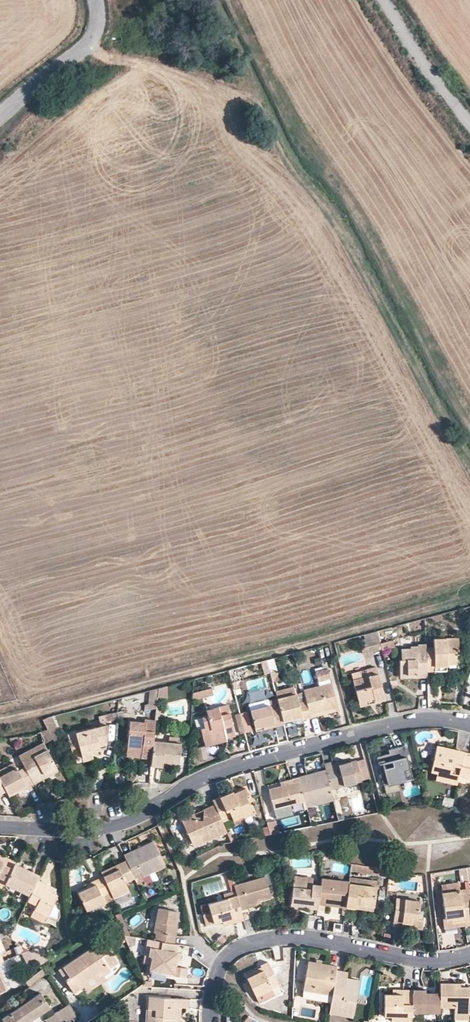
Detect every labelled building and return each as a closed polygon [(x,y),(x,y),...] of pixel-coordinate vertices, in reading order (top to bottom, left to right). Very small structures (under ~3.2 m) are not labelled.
[(435,666),(447,666),(447,663),(457,663),(457,650),(458,650),(458,638),(435,638),(435,646),(426,646),(427,670),(435,670),(435,666)] [(392,640),(381,643),(382,649),(394,646),(392,640)] [(381,643),(362,648),(364,654),(382,649),(381,643)] [(427,670),(426,646),(426,644),(418,644),(418,645),(410,645),(411,648),(401,648),(401,658),(399,658),(399,674),(419,674),(419,677),(427,677),(427,676),(427,670)] [(303,689),(306,701),(309,714),(338,707),(327,667),(314,670),(319,686),(303,689)] [(353,680),(359,701),(374,698),(374,702),(385,700),(376,667),(366,669),(368,676),(353,680)] [(351,673),(353,680),(368,676),(366,669),(351,673)] [(211,687),(193,692),(192,699),(213,693),(211,687)] [(158,709),(158,698),(168,697),(167,689),(147,689),(148,709),(158,709)] [(296,694),(277,698),(279,707),(279,708),(283,720),(301,716),(302,719),(310,717),(309,714),(306,701),(298,703),(296,694)] [(374,698),(359,701),(360,706),(374,702),(374,698)] [(226,734),(226,737),(234,734),(226,703),(206,709),(207,715),(201,717),(204,727),(200,728),(204,741),(226,734)] [(283,720),(279,708),(270,710),(269,705),(250,710),(256,730),(264,728),(263,725),(273,722),(275,726),(283,724),(283,723),(283,720)] [(339,710),(338,707),(309,714),(310,717),(339,710)] [(235,715),(241,734),(254,731),(248,711),(235,715)] [(48,730),(56,728),(53,717),(45,719),(48,730)] [(153,740),(154,733),(143,731),(144,721),(129,720),(126,745),(141,746),(140,757),(152,758),(153,740)] [(69,741),(72,752),(79,750),(81,757),(91,754),(91,752),(97,750),(100,749),(100,748),(106,746),(107,725),(75,733),(77,738),(69,741)] [(227,740),(226,737),(226,734),(204,741),(205,746),(227,740)] [(168,741),(153,740),(152,758),(151,759),(171,761),(179,762),(180,742),(168,741)] [(39,775),(56,767),(43,742),(18,755),(31,782),(33,783),(33,784),(41,779),(39,775)] [(125,755),(140,757),(141,746),(126,745),(125,755)] [(392,754),(378,757),(385,785),(398,781),(398,780),(413,775),(405,747),(391,750),(392,754)] [(465,755),(466,752),(438,747),(432,771),(439,773),(460,777),(461,776),(465,755)] [(18,755),(15,751),(3,756),(2,754),(0,755),(0,781),(3,786),(5,790),(7,794),(31,782),(18,755)] [(465,755),(461,776),(469,778),(469,756),(465,755)] [(365,760),(356,763),(361,781),(370,779),(365,760)] [(361,782),(361,781),(356,763),(356,762),(346,765),(334,768),(333,764),(324,766),(326,771),(331,790),(335,789),(361,782)] [(39,775),(41,779),(58,771),(56,767),(39,775)] [(331,790),(326,771),(299,778),(300,778),(306,802),(307,807),(333,800),(331,790)] [(459,784),(460,777),(439,773),(438,779),(459,784)] [(306,802),(300,778),(291,781),(292,784),(281,787),(269,790),(275,810),(306,802)] [(9,797),(33,784),(33,783),(31,782),(7,794),(9,797)] [(235,795),(214,804),(220,818),(230,813),(231,815),(240,811),(241,813),(251,809),(245,797),(249,795),(248,792),(236,797),(235,795)] [(214,804),(212,800),(201,805),(200,816),(196,818),(192,809),(179,814),(187,833),(196,828),(200,838),(225,827),(220,818),(214,804)] [(200,816),(201,805),(192,809),(196,818),(200,816)] [(278,833),(275,819),(267,821),(270,834),(278,833)] [(191,842),(200,838),(196,828),(187,833),(191,842)] [(126,855),(129,860),(135,874),(142,871),(144,876),(151,873),(167,866),(156,842),(126,855)] [(16,863),(7,858),(5,863),(0,860),(0,878),(7,881),(15,865),(16,863)] [(129,860),(112,867),(114,872),(105,876),(113,892),(115,898),(132,891),(127,882),(137,878),(135,874),(129,860)] [(389,870),(354,864),(353,871),(388,876),(389,870)] [(40,877),(15,865),(7,881),(5,885),(30,897),(38,882),(40,877)] [(114,872),(112,867),(103,872),(105,876),(114,872)] [(146,880),(144,876),(142,871),(135,874),(137,878),(139,883),(146,880)] [(154,881),(151,873),(144,876),(146,880),(148,884),(154,881)] [(105,876),(95,881),(97,885),(88,889),(79,893),(87,911),(106,902),(103,896),(113,892),(105,876)] [(267,876),(236,885),(237,890),(243,910),(251,907),(250,903),(262,900),(272,897),(267,876)] [(375,880),(349,877),(348,881),(348,884),(345,907),(354,908),(354,904),(373,906),(375,887),(375,880)] [(329,879),(321,878),(320,884),(320,887),(327,888),(329,879)] [(311,881),(293,879),(290,902),(309,904),(308,908),(317,909),(318,903),(320,887),(320,884),(311,883),(311,881)] [(348,881),(329,879),(327,888),(320,887),(318,903),(325,904),(326,900),(335,902),(335,905),(345,907),(348,884),(348,881)] [(97,885),(95,881),(86,885),(88,889),(97,885)] [(55,896),(45,891),(48,886),(38,882),(30,897),(28,902),(37,906),(34,911),(32,910),(30,915),(32,916),(31,917),(45,924),(57,897),(55,896)] [(58,891),(48,886),(45,891),(55,896),(58,891)] [(243,910),(237,890),(226,894),(227,898),(209,903),(212,912),(215,922),(225,920),(244,914),(243,910)] [(469,893),(459,894),(458,890),(441,892),(445,918),(451,917),(451,922),(469,920),(469,897),(469,893)] [(392,924),(402,925),(402,921),(415,922),(414,927),(421,927),(423,919),(417,918),(419,901),(395,897),(392,924)] [(28,902),(26,907),(32,910),(34,911),(37,906),(28,902)] [(204,915),(212,912),(209,903),(201,905),(204,915)] [(175,925),(178,912),(159,909),(155,934),(158,934),(157,941),(175,944),(178,925),(175,925)] [(215,922),(212,912),(204,915),(207,925),(215,922)] [(121,913),(116,915),(124,935),(130,936),(121,913)] [(245,919),(244,914),(225,920),(226,924),(245,919)] [(130,936),(124,935),(130,947),(133,943),(134,936),(130,936)] [(157,941),(152,941),(150,957),(152,957),(150,971),(174,975),(176,967),(177,962),(179,945),(175,944),(157,941)] [(102,976),(110,970),(109,968),(118,962),(105,943),(100,946),(97,943),(62,966),(70,976),(65,979),(74,993),(83,986),(82,983),(99,971),(102,976)] [(28,950),(23,952),(26,959),(33,956),(31,953),(28,950)] [(46,960),(38,950),(35,952),(34,951),(31,953),(33,956),(40,964),(46,960)] [(335,969),(336,965),(308,960),(303,991),(331,995),(335,975),(335,969)] [(262,971),(246,978),(246,979),(254,996),(279,984),(268,961),(259,965),(260,966),(262,971)] [(244,974),(246,978),(262,971),(260,966),(244,974)] [(44,974),(41,967),(24,980),(29,986),(44,974)] [(187,979),(188,969),(178,967),(176,967),(174,975),(174,977),(187,979)] [(6,990),(9,989),(0,969),(0,976),(6,990)] [(348,971),(335,969),(335,975),(346,978),(347,978),(348,971)] [(102,976),(99,971),(82,983),(83,986),(87,992),(105,980),(102,976)] [(347,978),(346,978),(335,975),(331,995),(329,1007),(336,1008),(336,1011),(353,1013),(358,979),(347,978)] [(455,982),(439,982),(439,993),(439,1007),(454,1007),(454,1012),(468,1012),(469,987),(460,986),(455,986),(455,982)] [(411,992),(411,990),(399,990),(399,993),(392,993),(384,993),(383,1016),(391,1015),(411,1015),(411,1012),(411,992)] [(49,1006),(39,991),(1,1017),(4,1021),(25,1021),(41,1011),(49,1006)] [(439,993),(425,992),(411,992),(411,1012),(439,1012),(439,1007),(439,993)] [(148,1008),(154,1009),(154,1021),(146,1021),(175,1021),(176,1006),(181,1006),(187,1006),(187,998),(148,996),(148,1008)] [(67,1003),(53,1012),(47,1017),(50,1021),(69,1021),(77,1017),(67,1003)] [(53,1012),(49,1006),(41,1011),(45,1018),(47,1017),(53,1012)] [(336,1008),(329,1007),(328,1013),(352,1017),(353,1013),(336,1011),(336,1008)] [(148,1008),(147,1008),(146,1021),(154,1021),(154,1009),(148,1008)]
